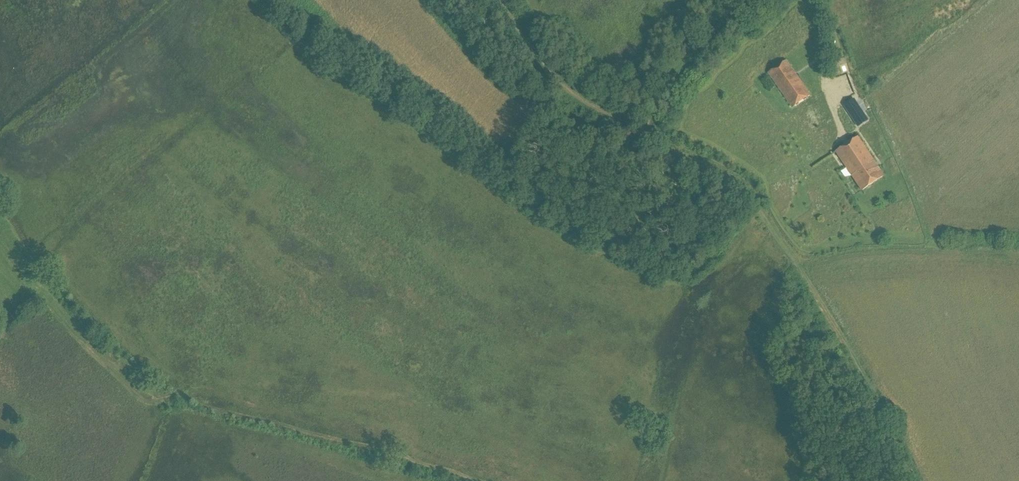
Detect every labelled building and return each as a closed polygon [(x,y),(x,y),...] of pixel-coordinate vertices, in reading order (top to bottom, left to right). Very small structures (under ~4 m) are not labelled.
[(810,95),(786,61),(769,73),(793,107),(810,95)] [(869,120),(855,99),(847,105),(860,126),(869,120)] [(844,146),(836,151),(862,191),(884,176),(858,137),(849,143),(844,146)] [(895,189),(895,187),(900,185),(898,177),(890,179),(891,181),(880,184),(882,192),(895,189)]
